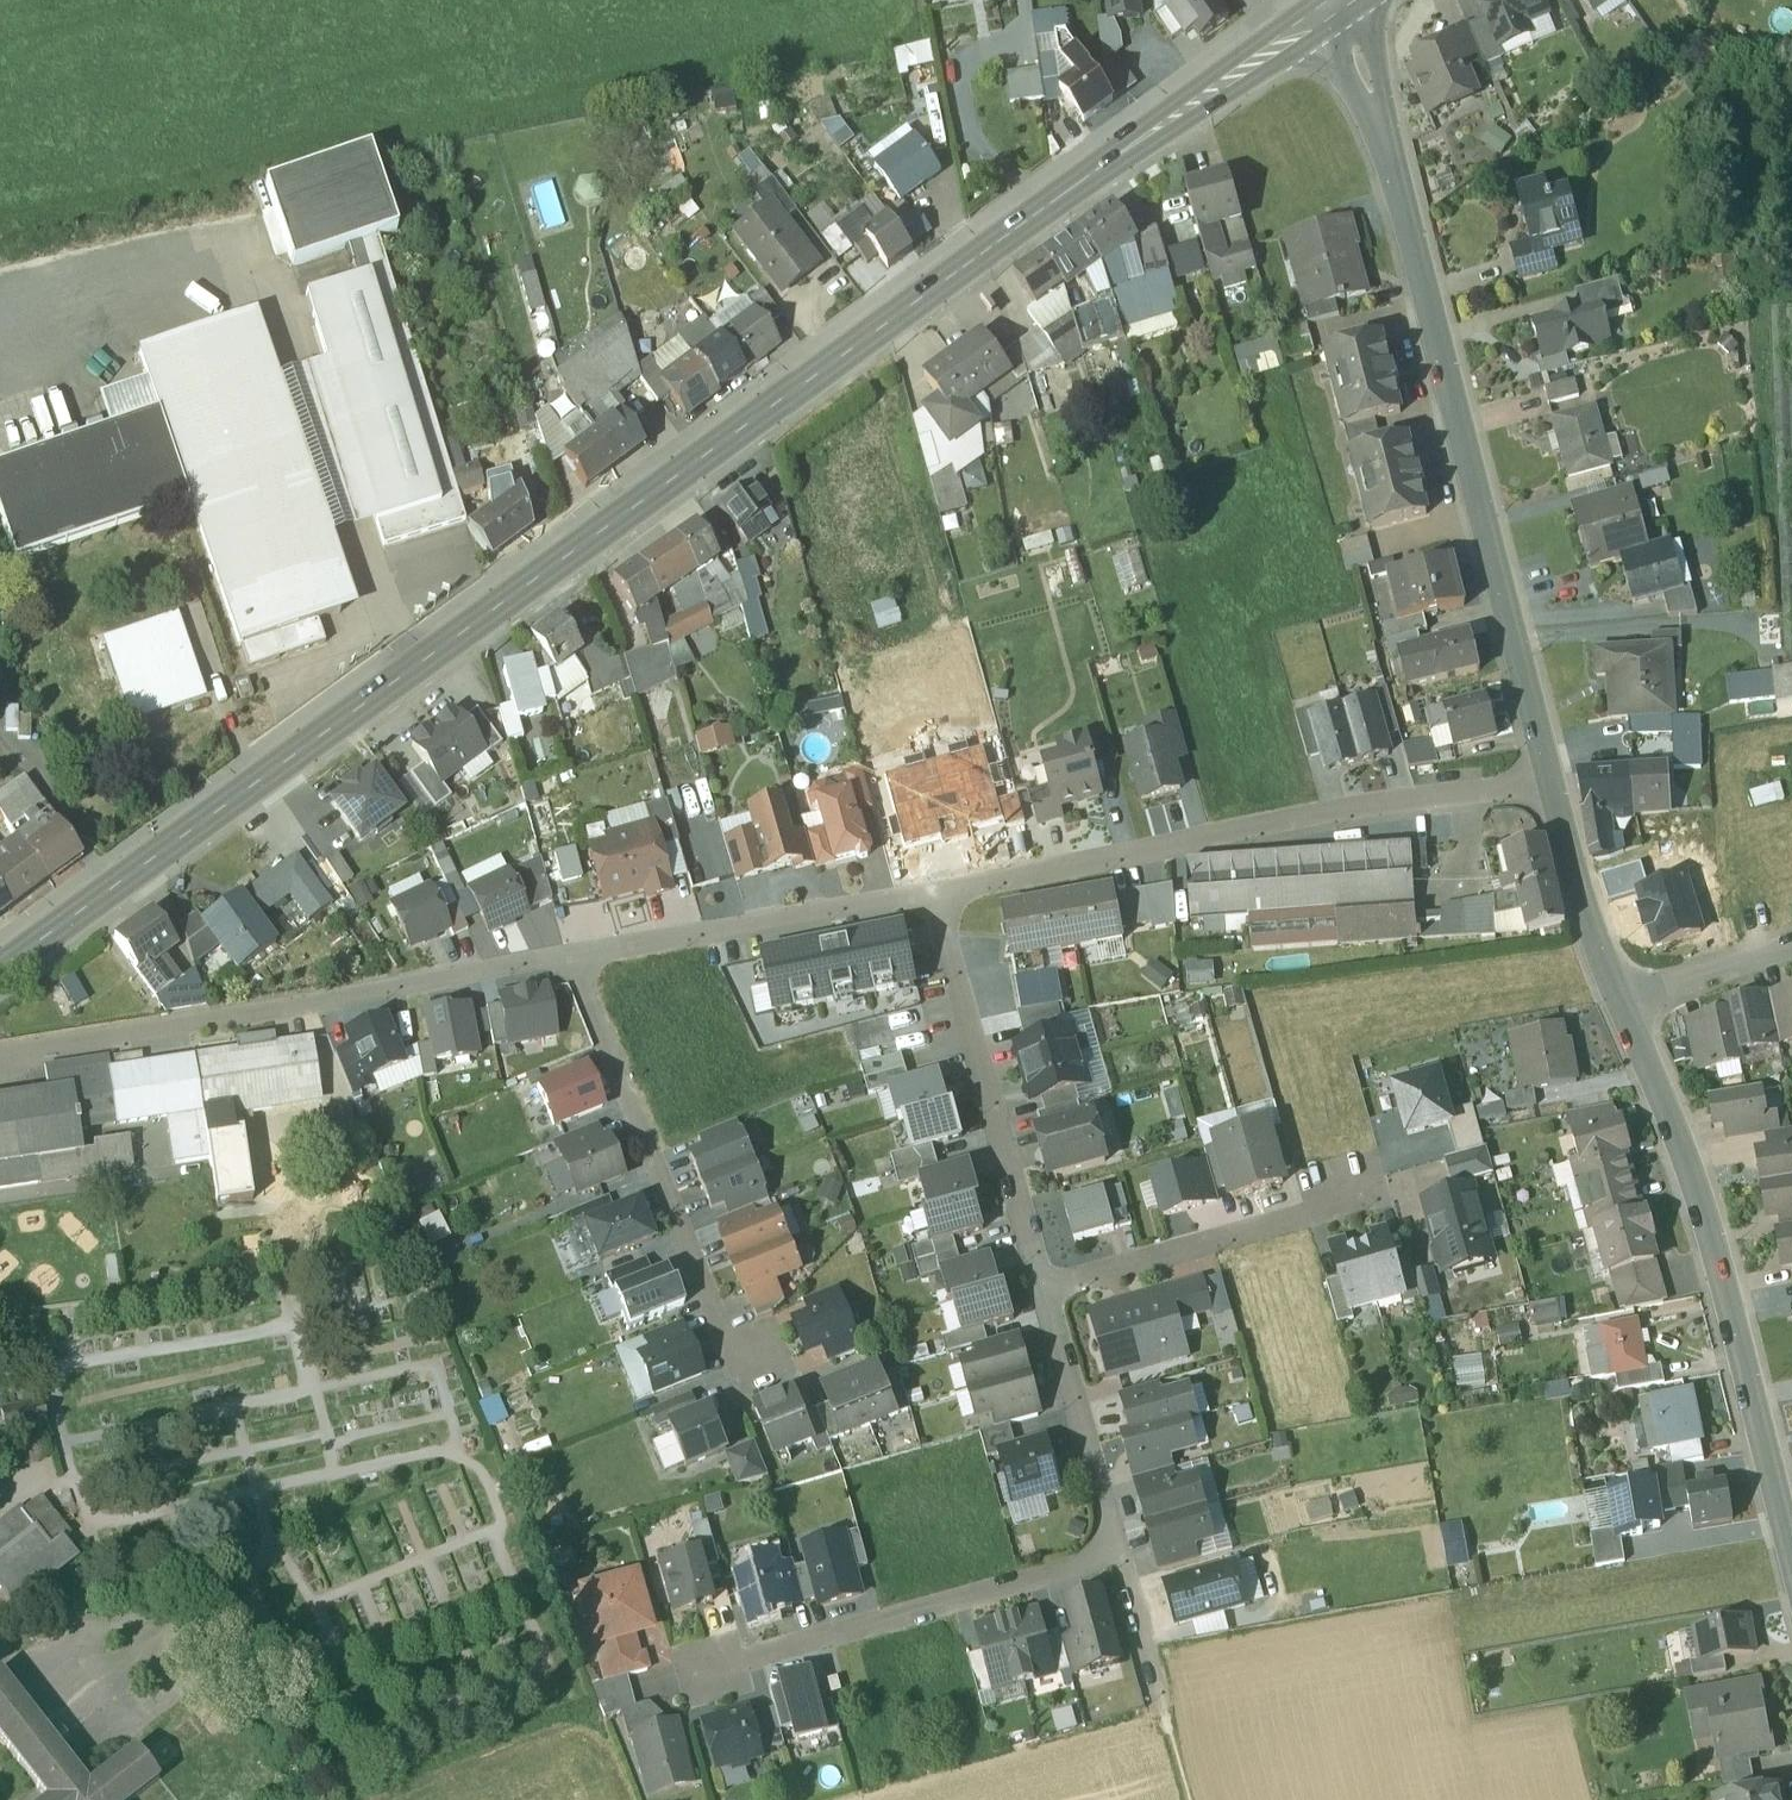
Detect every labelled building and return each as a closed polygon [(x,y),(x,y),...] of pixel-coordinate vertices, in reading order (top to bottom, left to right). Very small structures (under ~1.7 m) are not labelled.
[(1111,22),(1139,18),(1137,0),(1108,0),(1111,22)] [(1214,0),(1178,0),(1166,8),(1186,37),(1194,31),(1200,41),(1228,21),(1214,0)] [(1487,19),(1499,49),(1501,48),(1530,35),(1525,25),(1547,15),(1541,0),(1479,0),(1487,19)] [(1593,11),(1608,0),(1585,0),(1593,11)] [(1166,8),(1155,17),(1175,45),(1186,37),(1185,37),(1166,8)] [(1487,19),(1468,27),(1483,63),(1485,66),(1505,58),(1501,48),(1499,49),(1487,19)] [(1468,27),(1447,35),(1450,43),(1452,42),(1464,71),(1483,63),(1468,27)] [(1057,36),(1035,39),(1038,58),(1052,56),(1060,55),(1057,36)] [(1052,64),(1065,87),(1089,70),(1061,36),(1057,36),(1060,55),(1052,56),(1052,64)] [(1450,43),(1414,58),(1423,79),(1415,82),(1429,117),(1447,109),(1445,103),(1460,97),(1455,83),(1467,78),(1464,71),(1452,42),(1450,43)] [(896,48),(899,70),(936,65),(933,43),(896,48)] [(1112,53),(1089,70),(1113,102),(1113,103),(1136,86),(1112,53)] [(1052,64),(1039,66),(1039,70),(1044,100),(1064,97),(1060,91),(1065,87),(1052,64)] [(1008,105),(1044,100),(1039,70),(1004,76),(1008,105)] [(1089,70),(1060,91),(1084,123),(1113,102),(1089,70)] [(837,147),(852,139),(841,116),(826,124),(837,147)] [(894,138),(873,154),(872,157),(878,166),(915,138),(912,134),(898,144),(894,138)] [(878,166),(875,168),(900,201),(940,172),(916,138),(915,138),(878,166)] [(369,151),(265,186),(274,213),(263,217),(276,258),(288,254),(293,268),(358,245),(378,239),(389,235),(397,232),(369,151)] [(1241,221),(1227,174),(1202,181),(1216,228),(1241,221)] [(772,180),(754,194),(766,210),(773,205),(785,222),(797,212),(772,180)] [(1195,216),(1199,233),(1216,228),(1202,181),(1187,185),(1194,214),(1190,211),(1194,221),(1195,216)] [(1545,183),(1518,191),(1533,243),(1543,240),(1579,231),(1568,191),(1549,196),(1545,183)] [(876,230),(854,247),(855,248),(867,264),(878,256),(888,269),(913,250),(909,245),(898,229),(873,197),(859,208),(863,212),(876,230)] [(785,222),(773,205),(766,210),(753,220),(762,232),(750,241),(761,256),(756,261),(781,294),(819,265),(785,222)] [(835,227),(820,207),(807,216),(822,236),(835,227)] [(1138,241),(1114,207),(1078,232),(1099,263),(1100,263),(1102,268),(1103,268),(1104,274),(1118,264),(1115,259),(1135,245),(1139,242),(1138,241)] [(876,230),(863,212),(838,230),(853,250),(855,248),(854,247),(876,230)] [(919,214),(898,229),(909,245),(930,229),(919,214)] [(1350,221),(1285,238),(1291,263),(1304,259),(1316,305),(1316,307),(1334,303),(1339,301),(1340,303),(1344,302),(1344,300),(1359,296),(1347,248),(1357,246),(1350,221)] [(1222,255),(1216,228),(1199,233),(1213,281),(1222,279),(1215,257),(1222,255)] [(1078,232),(1043,257),(1065,287),(1100,263),(1099,263),(1078,232)] [(1175,299),(1155,232),(1138,241),(1139,242),(1135,245),(1145,279),(1143,280),(1151,306),(1160,303),(1175,299)] [(1249,247),(1245,235),(1237,238),(1241,250),(1249,247)] [(378,239),(358,245),(368,277),(370,277),(388,271),(378,239)] [(1533,243),(1512,249),(1521,279),(1551,271),(1543,240),(1533,243)] [(1241,250),(1215,257),(1222,279),(1244,272),(1255,269),(1249,247),(1241,250)] [(1065,287),(1043,257),(1015,277),(1036,307),(1065,287)] [(531,262),(517,266),(521,279),(535,275),(531,262)] [(388,271),(370,277),(440,504),(377,524),(384,546),(465,521),(459,499),(451,474),(388,271)] [(1244,272),(1222,279),(1225,290),(1247,283),(1244,272)] [(544,309),(535,275),(521,279),(530,313),(544,309)] [(440,504),(370,277),(368,277),(306,296),(327,364),(377,524),(440,504)] [(1143,280),(1109,290),(1121,329),(1164,316),(1160,303),(1151,306),(1143,280)] [(1616,280),(1578,290),(1582,304),(1582,305),(1605,300),(1607,307),(1623,303),(1622,300),(1616,280)] [(1109,290),(1108,286),(1091,291),(1106,338),(1123,335),(1121,329),(1109,290)] [(762,292),(745,304),(752,312),(753,311),(766,329),(781,318),(762,292)] [(1632,316),(1634,313),(1632,303),(1625,299),(1622,300),(1623,303),(1607,307),(1602,308),(1606,319),(1620,315),(1625,318),(1632,316)] [(1605,300),(1582,305),(1582,304),(1529,318),(1541,364),(1612,345),(1606,319),(1602,308),(1607,307),(1605,300)] [(1334,303),(1316,307),(1316,305),(1303,309),(1308,324),(1337,317),(1334,303)] [(752,312),(718,337),(719,340),(743,372),(779,346),(766,329),(753,311),(752,312)] [(1071,316),(1043,333),(1064,365),(1083,353),(1071,316)] [(279,436),(269,409),(270,409),(269,407),(259,380),(260,380),(259,377),(259,378),(249,351),(250,350),(250,348),(249,348),(239,322),(240,321),(240,319),(237,320),(238,321),(207,331),(204,331),(205,332),(174,343),(174,342),(172,343),(141,354),(141,353),(139,354),(140,356),(150,383),(149,383),(150,385),(160,412),(159,412),(160,414),(170,441),(169,441),(169,444),(170,443),(180,470),(179,471),(180,473),(180,472),(190,500),(189,500),(189,502),(190,502),(200,529),(199,529),(200,531),(210,558),(209,558),(210,561),(210,560),(220,587),(219,588),(220,590),(220,589),(230,617),(229,617),(230,619),(240,646),(239,646),(239,648),(240,648),(248,670),(325,644),(317,621),(338,614),(340,614),(340,611),(339,612),(330,585),(330,583),(329,583),(320,555),(320,554),(320,553),(319,553),(310,526),(310,524),(309,524),(300,497),(300,494),(299,495),(290,468),(290,467),(290,465),(289,465),(280,438),(280,437),(280,436),(279,436)] [(602,428),(626,411),(617,397),(640,379),(637,370),(623,327),(557,377),(568,401),(578,413),(579,415),(588,409),(602,428)] [(1043,333),(1040,329),(1018,343),(1028,376),(1064,365),(1043,333)] [(1000,357),(984,334),(954,356),(982,394),(1011,373),(1012,373),(1000,357)] [(1272,339),(1233,349),(1241,377),(1280,367),(1272,339)] [(719,340),(693,359),(717,391),(743,372),(719,340)] [(1380,341),(1329,354),(1329,357),(1335,378),(1330,379),(1336,407),(1341,406),(1346,425),(1347,429),(1373,422),(1399,416),(1391,386),(1395,385),(1391,370),(1388,371),(1380,341)] [(1028,376),(1018,343),(1000,357),(1012,373),(1011,373),(1018,383),(1028,376)] [(982,394),(954,356),(925,377),(941,399),(953,416),(966,406),(982,395),(982,394)] [(1335,378),(1329,357),(1324,358),(1322,361),(1326,377),(1330,379),(1335,378)] [(717,391),(693,359),(664,381),(661,382),(670,395),(685,415),(717,391)] [(650,361),(637,370),(640,379),(657,404),(670,395),(661,382),(664,381),(650,361)] [(377,524),(327,364),(304,371),(354,531),(377,524)] [(354,531),(304,371),(279,378),(296,430),(333,537),(354,531)] [(1574,381),(1545,389),(1549,405),(1578,397),(1574,381)] [(982,395),(966,406),(980,426),(991,418),(989,404),(982,395)] [(953,416),(941,399),(925,411),(925,412),(951,447),(980,426),(966,406),(953,416)] [(1341,406),(1336,407),(1334,411),(1338,425),(1341,427),(1346,425),(1341,406)] [(602,428),(588,409),(579,415),(594,435),(617,466),(643,445),(621,415),(602,428)] [(1595,409),(1554,421),(1569,479),(1611,467),(1595,409)] [(576,415),(560,427),(547,410),(535,418),(550,462),(563,458),(576,449),(573,445),(576,442),(579,446),(594,435),(579,415),(578,413),(576,415)] [(0,467),(0,518),(15,562),(189,502),(159,412),(0,467)] [(1373,422),(1347,429),(1346,425),(1341,427),(1345,442),(1376,434),(1373,422)] [(333,537),(296,430),(280,437),(280,438),(289,465),(290,465),(290,467),(290,468),(299,495),(300,494),(300,497),(309,524),(310,524),(310,526),(319,553),(320,553),(320,554),(337,549),(333,537)] [(1376,434),(1345,442),(1350,460),(1356,458),(1355,455),(1380,449),(1376,434)] [(576,449),(563,458),(585,489),(617,466),(594,435),(579,446),(576,449)] [(1380,449),(1355,455),(1356,458),(1361,478),(1356,479),(1364,507),(1368,506),(1374,526),(1375,529),(1426,516),(1418,487),(1421,486),(1417,472),(1414,473),(1406,442),(1380,449)] [(1356,458),(1350,460),(1348,463),(1352,477),(1356,479),(1361,478),(1356,458)] [(952,466),(930,481),(937,506),(959,491),(952,466)] [(474,467),(451,474),(459,499),(482,491),(480,486),(479,486),(474,467)] [(485,475),(490,513),(520,491),(510,469),(485,475)] [(750,485),(719,508),(747,546),(768,531),(760,520),(770,512),(750,485)] [(490,513),(468,528),(491,559),(532,528),(520,491),(490,513)] [(1630,491),(1573,507),(1590,568),(1623,559),(1647,552),(1630,491)] [(1646,545),(1664,541),(1655,501),(1638,504),(1646,545)] [(1374,526),(1368,506),(1364,507),(1360,511),(1364,526),(1368,528),(1374,526)] [(695,526),(674,540),(695,575),(703,570),(717,560),(695,526)] [(1367,537),(1339,545),(1347,572),(1367,567),(1374,565),(1367,537)] [(674,540),(637,565),(649,583),(655,603),(655,602),(686,581),(695,575),(674,540)] [(1647,552),(1623,559),(1635,602),(1662,595),(1680,590),(1680,588),(1668,547),(1647,552)] [(1117,557),(1129,588),(1149,580),(1137,549),(1117,557)] [(1075,551),(1065,554),(1074,586),(1085,583),(1075,551)] [(1374,565),(1367,567),(1371,580),(1388,576),(1396,573),(1393,560),(1374,565)] [(1396,573),(1388,576),(1399,622),(1399,623),(1423,617),(1463,607),(1452,560),(1396,573)] [(649,583),(637,565),(612,582),(634,616),(635,616),(655,603),(649,583)] [(711,582),(703,570),(695,575),(705,606),(710,622),(731,611),(715,580),(711,582)] [(717,583),(731,611),(748,602),(738,572),(717,583)] [(705,606),(695,575),(686,581),(696,611),(705,606)] [(1689,586),(1680,588),(1680,590),(1662,595),(1669,618),(1697,616),(1689,586)] [(895,597),(872,604),(879,628),(902,621),(895,597)] [(753,600),(748,602),(741,606),(750,641),(764,637),(753,600)] [(655,603),(635,616),(640,628),(645,627),(652,648),(652,649),(667,644),(662,628),(655,602),(655,603)] [(696,611),(662,628),(667,644),(710,622),(705,606),(696,611)] [(1423,617),(1399,623),(1399,622),(1383,626),(1387,641),(1416,634),(1427,631),(1423,617)] [(557,620),(530,640),(553,672),(553,673),(581,653),(557,620)] [(157,626),(112,641),(133,703),(140,700),(154,695),(158,706),(173,700),(173,701),(195,694),(182,655),(168,660),(158,629),(159,629),(157,626)] [(1680,633),(1652,635),(1653,650),(1668,650),(1668,651),(1681,650),(1680,633)] [(1387,641),(1384,642),(1389,663),(1405,659),(1404,656),(1418,653),(1417,651),(1419,650),(1416,634),(1387,641)] [(667,644),(676,672),(695,661),(683,637),(667,644)] [(1419,650),(1417,651),(1418,653),(1404,656),(1405,659),(1408,670),(1400,672),(1404,690),(1478,673),(1469,638),(1419,650)] [(652,648),(624,657),(636,697),(676,677),(667,644),(652,649),(652,648)] [(931,669),(895,678),(902,705),(958,691),(945,644),(926,649),(931,669)] [(1653,650),(1595,654),(1597,679),(1608,678),(1610,720),(1628,720),(1655,718),(1672,717),(1668,651),(1668,650),(1653,650)] [(553,672),(539,653),(531,658),(526,659),(527,664),(529,664),(533,679),(546,675),(547,676),(553,672)] [(527,664),(504,670),(513,706),(517,720),(518,720),(542,713),(540,706),(554,702),(547,676),(546,675),(533,679),(529,664),(527,664)] [(1726,679),(1729,705),(1775,700),(1776,708),(1791,706),(1791,672),(1784,672),(1726,679)] [(1387,691),(1370,696),(1372,702),(1374,702),(1384,737),(1398,733),(1387,691)] [(843,698),(822,703),(829,732),(850,727),(843,698)] [(1484,698),(1443,708),(1444,710),(1425,715),(1430,733),(1448,728),(1453,747),(1494,736),(1484,698)] [(1372,702),(1343,711),(1358,763),(1389,754),(1384,737),(1374,702),(1372,702)] [(574,704),(557,711),(560,723),(578,718),(574,704)] [(513,706),(499,709),(508,741),(523,737),(518,720),(517,720),(513,706)] [(20,739),(30,739),(32,717),(19,715),(18,709),(7,708),(6,730),(18,733),(20,739)] [(502,744),(477,710),(461,721),(483,750),(482,751),(486,756),(502,744)] [(1314,719),(1312,719),(1322,754),(1327,772),(1358,763),(1343,711),(1314,719)] [(440,725),(427,734),(426,732),(414,741),(415,743),(412,746),(425,764),(439,783),(440,782),(482,751),(483,750),(461,721),(456,713),(452,716),(450,714),(438,723),(440,725)] [(1312,713),(1295,717),(1307,758),(1322,754),(1312,719),(1314,719),(1312,713)] [(956,789),(971,852),(1016,841),(986,715),(951,724),(966,787),(956,789)] [(1177,718),(1160,723),(1164,737),(1165,736),(1172,761),(1188,756),(1177,718)] [(1672,720),(1655,721),(1655,718),(1628,720),(1629,736),(1656,735),(1656,736),(1657,736),(1658,735),(1672,735),(1672,720)] [(1699,719),(1672,720),(1672,735),(1674,771),(1701,769),(1699,719)] [(701,755),(736,745),(730,725),(695,735),(701,755)] [(1164,737),(1127,747),(1133,769),(1130,773),(1133,781),(1137,783),(1142,800),(1180,790),(1172,761),(1165,736),(1164,737)] [(1002,739),(991,742),(997,765),(1007,762),(1002,739)] [(1086,740),(1059,747),(1062,761),(1044,766),(1051,790),(1059,820),(1061,819),(1058,809),(1100,797),(1092,767),(1094,766),(1092,759),(1097,749),(1088,744),(1086,740)] [(1427,750),(1405,754),(1409,769),(1432,766),(1427,750)] [(425,764),(410,775),(435,810),(451,798),(440,782),(439,783),(425,764)] [(1433,767),(1418,769),(1419,776),(1434,773),(1433,767)] [(1667,768),(1632,770),(1634,809),(1635,815),(1668,812),(1668,811),(1669,811),(1667,768)] [(1632,770),(1579,774),(1586,821),(1597,819),(1596,810),(1634,809),(1632,770)] [(862,772),(844,777),(850,794),(855,812),(872,807),(862,772)] [(400,810),(373,774),(359,784),(357,781),(344,790),(347,793),(333,804),(360,840),(374,830),(377,834),(390,825),(387,820),(400,810)] [(828,831),(807,837),(815,865),(815,866),(835,861),(836,862),(856,856),(861,859),(868,858),(871,852),(869,846),(863,843),(862,840),(865,839),(860,823),(858,824),(855,812),(850,794),(844,777),(827,787),(817,790),(812,799),(814,808),(823,813),(828,831)] [(24,780),(0,797),(0,816),(8,830),(17,842),(48,883),(81,858),(24,780)] [(1059,820),(1051,790),(1031,796),(1039,825),(1059,820)] [(666,802),(644,809),(649,827),(651,827),(658,850),(678,844),(666,802)] [(791,834),(783,806),(777,803),(755,809),(752,815),(756,831),(760,830),(772,871),(792,865),(794,871),(815,865),(807,837),(806,835),(797,838),(791,834)] [(1586,821),(1584,821),(1590,853),(1592,861),(1610,859),(1603,818),(1597,819),(1586,821)] [(649,827),(607,840),(611,854),(592,859),(604,902),(645,890),(648,899),(670,893),(658,850),(651,827),(649,827)] [(756,831),(724,840),(736,881),(772,871),(760,830),(756,831)] [(17,842),(1,854),(7,863),(0,869),(0,897),(10,911),(48,883),(17,842)] [(1545,842),(1485,856),(1492,887),(1501,885),(1503,896),(1495,898),(1518,893),(1555,884),(1545,842)] [(1424,847),(1410,848),(1412,874),(1426,873),(1424,847)] [(562,886),(583,880),(574,848),(553,854),(562,886)] [(1410,848),(1186,864),(1191,922),(1225,920),(1249,918),(1249,917),(1414,905),(1414,904),(1412,874),(1410,848)] [(353,879),(337,855),(325,863),(341,887),(353,879)] [(297,856),(241,897),(254,916),(288,892),(310,875),(297,856)] [(541,861),(508,876),(526,913),(551,900),(541,861)] [(1639,862),(1599,875),(1609,905),(1632,897),(1648,892),(1639,862)] [(310,875),(288,892),(309,921),(332,905),(310,875)] [(508,875),(469,893),(488,932),(526,913),(508,876),(508,875)] [(1648,892),(1632,897),(1637,912),(1633,913),(1642,940),(1645,939),(1649,951),(1706,933),(1689,879),(1648,892)] [(1555,884),(1518,893),(1522,912),(1528,934),(1565,925),(1555,884)] [(1172,886),(1115,896),(1121,930),(1151,924),(1152,930),(1175,925),(1172,886)] [(430,890),(391,908),(410,947),(448,928),(441,913),(430,890)] [(1114,890),(1068,899),(1077,949),(1123,941),(1115,896),(1114,890)] [(1518,893),(1495,898),(1497,918),(1522,912),(1518,893)] [(203,922),(201,923),(214,940),(216,939),(222,947),(240,972),(276,946),(254,916),(241,897),(240,895),(203,922)] [(0,897),(0,918),(10,911),(0,897)] [(1495,898),(1459,904),(1462,938),(1498,936),(1495,898)] [(1068,899),(1002,911),(1012,961),(1042,956),(1077,949),(1068,899)] [(1459,904),(1441,908),(1442,914),(1444,939),(1462,938),(1459,904)] [(1414,905),(1249,917),(1249,918),(1250,933),(1252,952),(1417,941),(1415,918),(1414,905)] [(455,906),(441,913),(448,928),(453,938),(468,931),(455,906)] [(152,912),(114,940),(137,973),(155,960),(176,945),(152,912)] [(1442,914),(1423,915),(1423,917),(1425,940),(1444,939),(1442,914)] [(203,922),(198,916),(181,928),(194,967),(222,947),(216,939),(214,940),(201,923),(203,922)] [(1423,917),(1415,918),(1417,941),(1425,940),(1423,917)] [(1249,918),(1225,920),(1227,934),(1250,933),(1249,918)] [(778,1013),(914,986),(902,929),(766,956),(778,1013)] [(1042,956),(1012,961),(1022,1012),(1023,1012),(1044,1008),(1062,1005),(1056,973),(1046,975),(1042,956)] [(173,986),(155,960),(137,973),(165,1012),(207,1005),(204,984),(195,971),(173,986)] [(1189,986),(1217,982),(1213,961),(1186,965),(1189,986)] [(1781,990),(1782,992),(1784,992),(1791,1028),(1791,988),(1781,990)] [(556,1036),(547,991),(500,1001),(509,1045),(556,1036)] [(1784,992),(1782,992),(1769,995),(1779,1044),(1791,1041),(1791,1028),(1784,992)] [(1769,994),(1754,997),(1764,1047),(1779,1044),(1769,995),(1769,994)] [(1753,996),(1726,1001),(1728,1011),(1738,1053),(1764,1047),(1754,997),(1753,996)] [(466,1006),(425,1014),(431,1046),(435,1063),(476,1054),(466,1006)] [(1044,1008),(1023,1012),(1025,1024),(1046,1020),(1044,1008)] [(1728,1011),(1703,1016),(1703,1020),(1713,1069),(1740,1063),(1738,1053),(1728,1011)] [(1703,1020),(1686,1023),(1697,1072),(1713,1069),(1703,1020)] [(384,1021),(346,1037),(351,1050),(364,1082),(372,1079),(403,1067),(384,1021)] [(1056,1021),(1022,1028),(1026,1044),(1060,1035),(1056,1021)] [(1561,1026),(1510,1035),(1521,1093),(1532,1091),(1533,1092),(1534,1092),(1576,1084),(1571,1056),(1567,1057),(1561,1026)] [(1026,1044),(1017,1047),(1017,1050),(1015,1054),(1017,1059),(1021,1061),(1024,1074),(1079,1059),(1072,1031),(1060,1035),(1026,1044)] [(271,1037),(235,1043),(237,1053),(191,1060),(191,1061),(200,1113),(200,1116),(232,1111),(319,1097),(310,1041),(272,1047),(271,1037)] [(1686,1041),(1671,1044),(1675,1063),(1690,1060),(1686,1041)] [(431,1046),(417,1049),(422,1079),(437,1076),(431,1046)] [(364,1082),(351,1050),(335,1056),(351,1096),(375,1087),(372,1079),(364,1082)] [(861,1068),(865,1081),(906,1070),(902,1057),(861,1068)] [(0,1102),(0,1188),(39,1182),(35,1159),(81,1152),(76,1125),(114,1119),(115,1124),(168,1116),(200,1113),(191,1061),(107,1073),(105,1059),(43,1068),(47,1095),(0,1102)] [(1079,1059),(1024,1074),(1028,1088),(1026,1092),(1027,1096),(1031,1099),(1032,1102),(1041,1099),(1076,1090),(1087,1086),(1079,1059)] [(538,1089),(553,1128),(602,1107),(586,1069),(538,1089)] [(906,1070),(865,1081),(869,1096),(890,1090),(910,1084),(906,1070)] [(910,1084),(890,1090),(899,1121),(903,1120),(948,1107),(939,1076),(910,1084)] [(1395,1089),(1410,1137),(1448,1125),(1452,1124),(1449,1115),(1438,1076),(1395,1089)] [(1477,1091),(1481,1121),(1504,1118),(1500,1088),(1477,1091)] [(1076,1090),(1041,1099),(1045,1113),(1078,1104),(1080,1104),(1076,1090)] [(1521,1093),(1505,1096),(1508,1111),(1536,1106),(1534,1092),(1533,1092),(1532,1091),(1521,1093)] [(1761,1092),(1710,1101),(1715,1129),(1725,1127),(1727,1141),(1765,1135),(1777,1133),(1774,1115),(1765,1117),(1761,1092)] [(1045,1113),(1037,1116),(1041,1130),(1083,1118),(1078,1104),(1045,1113)] [(948,1107),(903,1120),(912,1151),(912,1152),(932,1146),(962,1138),(953,1106),(948,1107)] [(1611,1107),(1567,1115),(1573,1135),(1616,1123),(1616,1122),(1611,1107)] [(1457,1157),(1486,1149),(1475,1108),(1449,1115),(1452,1124),(1448,1125),(1457,1157)] [(344,1109),(321,1113),(326,1142),(349,1138),(344,1109)] [(232,1111),(200,1116),(215,1206),(253,1200),(243,1135),(236,1136),(232,1111)] [(207,1161),(200,1113),(168,1116),(176,1166),(207,1161)] [(1083,1118),(1041,1130),(1046,1146),(1041,1148),(1046,1164),(1051,1163),(1055,1177),(1106,1163),(1093,1115),(1083,1118)] [(1616,1123),(1573,1135),(1580,1162),(1580,1163),(1624,1151),(1624,1152),(1629,1150),(1620,1121),(1616,1122),(1616,1123)] [(737,1123),(697,1139),(703,1152),(742,1136),(737,1123)] [(1266,1125),(1241,1132),(1258,1192),(1283,1185),(1280,1173),(1268,1133),(1266,1125)] [(594,1127),(554,1143),(561,1161),(594,1147),(601,1144),(594,1127)] [(1282,1129),(1268,1133),(1280,1173),(1293,1170),(1282,1129)] [(1765,1135),(1768,1152),(1791,1148),(1791,1131),(1777,1133),(1765,1135)] [(1241,1132),(1216,1139),(1229,1188),(1233,1199),(1258,1192),(1241,1132)] [(742,1136),(703,1152),(689,1157),(700,1184),(753,1162),(742,1136)] [(127,1137),(92,1143),(93,1150),(81,1152),(35,1159),(39,1182),(94,1173),(95,1177),(133,1171),(127,1137)] [(594,1147),(561,1161),(576,1196),(621,1178),(606,1142),(601,1144),(594,1147)] [(912,1151),(891,1157),(895,1172),(936,1160),(932,1146),(912,1152),(912,1151)] [(1218,1147),(1204,1151),(1208,1164),(1216,1192),(1229,1188),(1218,1147)] [(1768,1152),(1756,1153),(1761,1187),(1791,1182),(1791,1148),(1768,1152)] [(1457,1157),(1445,1160),(1454,1193),(1472,1188),(1471,1183),(1494,1176),(1486,1149),(1457,1157)] [(1624,1151),(1580,1163),(1580,1162),(1573,1164),(1592,1230),(1596,1229),(1596,1228),(1641,1215),(1641,1214),(1624,1152),(1624,1151)] [(936,1160),(895,1172),(900,1187),(920,1181),(920,1180),(940,1174),(936,1160)] [(753,1162),(700,1184),(711,1210),(724,1205),(764,1188),(753,1162)] [(1208,1164),(1192,1169),(1202,1206),(1218,1201),(1216,1192),(1208,1164)] [(940,1174),(920,1180),(920,1181),(928,1211),(979,1198),(970,1166),(940,1174)] [(1192,1169),(1153,1180),(1164,1218),(1203,1207),(1202,1206),(1192,1169)] [(1761,1187),(1767,1222),(1778,1220),(1778,1218),(1791,1216),(1791,1182),(1761,1187)] [(764,1188),(724,1205),(730,1218),(754,1208),(769,1202),(764,1188)] [(1454,1193),(1423,1202),(1436,1248),(1432,1252),(1436,1268),(1442,1269),(1443,1272),(1491,1258),(1472,1188),(1454,1193)] [(1122,1189),(1103,1194),(1114,1231),(1132,1226),(1122,1189)] [(1103,1194),(1065,1205),(1075,1242),(1114,1231),(1103,1194)] [(608,1198),(568,1214),(575,1232),(585,1229),(584,1227),(615,1215),(608,1198)] [(928,1211),(924,1212),(933,1244),(933,1245),(954,1239),(983,1231),(975,1200),(979,1199),(979,1198),(928,1211)] [(615,1215),(584,1227),(585,1229),(599,1263),(652,1241),(637,1206),(615,1215)] [(730,1218),(718,1223),(723,1236),(759,1221),(754,1208),(730,1218)] [(1641,1215),(1596,1228),(1596,1229),(1592,1230),(1583,1232),(1589,1255),(1602,1251),(1604,1258),(1609,1274),(1613,1273),(1651,1262),(1654,1261),(1648,1240),(1653,1238),(1646,1213),(1641,1214),(1641,1215)] [(723,1236),(722,1237),(733,1265),(789,1243),(777,1214),(759,1221),(723,1236)] [(1778,1218),(1778,1220),(1780,1234),(1791,1232),(1791,1216),(1778,1218)] [(1395,1265),(1386,1232),(1371,1237),(1373,1246),(1361,1249),(1377,1306),(1402,1299),(1404,1299),(1395,1265)] [(1776,1235),(1781,1270),(1791,1268),(1791,1232),(1780,1234),(1776,1235)] [(954,1239),(933,1245),(933,1244),(912,1249),(916,1265),(958,1253),(954,1239)] [(789,1243),(733,1265),(745,1294),(776,1281),(800,1271),(789,1243)] [(1361,1249),(1349,1253),(1346,1244),(1331,1248),(1340,1280),(1350,1314),(1351,1313),(1377,1306),(1361,1249)] [(1602,1251),(1589,1255),(1595,1277),(1609,1274),(1604,1258),(1602,1251)] [(958,1253),(916,1265),(921,1280),(941,1274),(941,1273),(961,1267),(958,1253)] [(961,1267),(941,1273),(941,1274),(950,1306),(955,1305),(954,1304),(1000,1291),(1000,1290),(991,1259),(961,1267)] [(644,1261),(605,1277),(611,1294),(614,1293),(613,1291),(650,1276),(644,1261)] [(1408,1261),(1395,1265),(1404,1299),(1402,1299),(1404,1306),(1420,1302),(1408,1261)] [(1651,1262),(1613,1273),(1624,1311),(1663,1303),(1651,1262)] [(650,1276),(613,1291),(614,1293),(623,1316),(621,1317),(627,1332),(642,1326),(641,1324),(683,1306),(674,1284),(671,1285),(665,1270),(650,1276)] [(1581,1289),(1576,1276),(1569,1278),(1574,1292),(1581,1289)] [(1222,1277),(1204,1282),(1212,1312),(1215,1321),(1220,1319),(1217,1308),(1230,1304),(1222,1277)] [(1569,1278),(1558,1283),(1563,1296),(1574,1292),(1569,1278)] [(1340,1280),(1326,1284),(1338,1325),(1354,1321),(1351,1313),(1350,1314),(1340,1280)] [(776,1281),(747,1294),(758,1321),(774,1314),(785,1303),(776,1281)] [(1204,1282),(1168,1292),(1169,1295),(1170,1295),(1177,1321),(1212,1312),(1204,1282)] [(1000,1291),(954,1304),(955,1305),(963,1334),(963,1336),(984,1330),(1014,1321),(1005,1288),(1000,1290),(1000,1291)] [(836,1289),(806,1301),(812,1317),(812,1318),(843,1305),(836,1289)] [(1169,1295),(1109,1313),(1101,1309),(1095,1310),(1092,1316),(1094,1323),(1100,1326),(1107,1354),(1102,1363),(1105,1373),(1114,1378),(1124,1376),(1130,1366),(1162,1357),(1165,1366),(1188,1359),(1177,1321),(1170,1295),(1169,1295)] [(1556,1300),(1532,1307),(1537,1327),(1562,1320),(1556,1300)] [(1230,1304),(1217,1308),(1220,1319),(1233,1316),(1230,1304)] [(843,1305),(812,1318),(812,1317),(794,1324),(807,1355),(824,1348),(824,1347),(855,1334),(843,1305)] [(680,1323),(645,1338),(651,1353),(651,1354),(686,1339),(680,1323)] [(1637,1323),(1600,1329),(1604,1350),(1587,1353),(1593,1381),(1615,1376),(1646,1371),(1646,1369),(1637,1323)] [(984,1330),(963,1336),(963,1334),(942,1340),(947,1355),(975,1347),(988,1344),(984,1330)] [(855,1334),(824,1347),(824,1348),(831,1363),(862,1351),(855,1334)] [(988,1344),(975,1347),(979,1361),(1019,1350),(1016,1336),(988,1344)] [(686,1339),(651,1354),(651,1353),(638,1358),(653,1396),(701,1376),(686,1339)] [(979,1361),(962,1366),(970,1393),(1029,1376),(1021,1349),(1019,1350),(979,1361)] [(1457,1388),(1486,1385),(1483,1356),(1454,1359),(1457,1388)] [(1646,1371),(1615,1376),(1619,1393),(1664,1385),(1661,1367),(1646,1369),(1646,1371)] [(878,1370),(851,1381),(870,1427),(896,1416),(883,1383),(878,1370)] [(900,1376),(883,1383),(896,1416),(910,1411),(900,1376)] [(1029,1376),(970,1393),(977,1420),(994,1415),(1035,1404),(1037,1403),(1029,1376)] [(870,1427),(851,1381),(824,1392),(830,1405),(843,1438),(844,1437),(844,1438),(870,1427)] [(1158,1385),(1123,1395),(1127,1408),(1161,1399),(1158,1385)] [(1202,1386),(1190,1389),(1198,1417),(1210,1414),(1202,1386)] [(1127,1408),(1125,1409),(1132,1436),(1133,1437),(1188,1421),(1188,1422),(1197,1419),(1189,1391),(1127,1408)] [(794,1394),(779,1400),(760,1407),(760,1408),(756,1409),(761,1422),(767,1437),(774,1453),(784,1448),(786,1453),(812,1443),(813,1442),(805,1422),(805,1421),(803,1416),(798,1404),(794,1394)] [(1690,1394),(1653,1402),(1657,1421),(1664,1419),(1670,1448),(1671,1448),(1699,1442),(1700,1441),(1690,1394)] [(688,1397),(661,1408),(669,1425),(695,1415),(688,1397)] [(1664,1419),(1657,1421),(1653,1402),(1647,1403),(1657,1450),(1670,1448),(1664,1419)] [(0,1412),(0,1420),(3,1436),(45,1427),(40,1403),(0,1412)] [(1035,1404),(994,1415),(998,1429),(1009,1426),(1038,1418),(1035,1404)] [(843,1438),(830,1405),(816,1410),(830,1443),(844,1438),(844,1437),(843,1438)] [(669,1425),(668,1426),(685,1469),(727,1452),(709,1409),(695,1415),(669,1425)] [(830,1443),(816,1410),(803,1416),(805,1421),(805,1422),(813,1442),(812,1443),(818,1456),(832,1450),(830,1443)] [(1188,1421),(1133,1437),(1132,1436),(1123,1438),(1131,1466),(1134,1466),(1168,1456),(1195,1449),(1188,1422),(1188,1421)] [(998,1429),(980,1434),(987,1460),(1001,1456),(1000,1454),(1016,1449),(1009,1426),(998,1429)] [(1016,1449),(1000,1454),(1001,1456),(1014,1505),(1059,1492),(1045,1441),(1016,1449)] [(1699,1442),(1671,1448),(1674,1466),(1682,1465),(1702,1461),(1699,1442)] [(755,1446),(727,1457),(738,1486),(768,1478),(755,1446)] [(1168,1456),(1134,1466),(1137,1480),(1172,1470),(1168,1456)] [(1674,1466),(1652,1470),(1654,1485),(1656,1495),(1686,1490),(1682,1465),(1674,1466)] [(1172,1470),(1137,1480),(1142,1495),(1177,1485),(1172,1470)] [(1713,1476),(1696,1480),(1698,1488),(1686,1490),(1689,1507),(1693,1527),(1733,1521),(1726,1483),(1714,1485),(1713,1476)] [(1142,1495),(1139,1496),(1148,1526),(1204,1510),(1195,1480),(1177,1485),(1142,1495)] [(1654,1485),(1609,1492),(1616,1530),(1617,1539),(1621,1539),(1642,1535),(1642,1530),(1661,1527),(1659,1513),(1656,1495),(1654,1485)] [(1686,1490),(1656,1495),(1659,1513),(1689,1507),(1686,1490)] [(68,1536),(38,1499),(19,1514),(48,1551),(60,1542),(61,1542),(68,1536)] [(1204,1510),(1148,1526),(1156,1557),(1159,1556),(1194,1546),(1213,1541),(1204,1510)] [(0,1525),(0,1591),(12,1606),(35,1589),(21,1572),(48,1551),(19,1514),(17,1512),(0,1525)] [(708,1523),(690,1528),(698,1556),(700,1555),(704,1568),(720,1564),(708,1523)] [(1447,1568),(1467,1565),(1461,1524),(1441,1527),(1447,1568)] [(1616,1530),(1591,1535),(1596,1568),(1625,1563),(1621,1539),(1617,1539),(1616,1530)] [(868,1566),(859,1532),(845,1536),(855,1570),(868,1566)] [(825,1549),(806,1554),(809,1565),(795,1570),(805,1604),(818,1600),(820,1607),(862,1595),(855,1570),(845,1536),(823,1542),(825,1549)] [(48,1551),(21,1572),(35,1589),(73,1558),(61,1542),(60,1542),(48,1551)] [(1194,1546),(1159,1556),(1163,1571),(1198,1562),(1194,1546)] [(682,1557),(660,1563),(674,1613),(713,1602),(704,1568),(700,1555),(698,1556),(683,1560),(682,1557)] [(777,1556),(755,1562),(757,1571),(738,1577),(752,1626),(773,1620),(771,1613),(790,1608),(780,1569),(777,1556)] [(780,1569),(790,1608),(805,1604),(795,1570),(794,1565),(780,1569)] [(1234,1566),(1165,1586),(1177,1627),(1246,1607),(1234,1566)] [(634,1578),(580,1592),(598,1656),(604,1655),(601,1645),(621,1640),(623,1649),(634,1646),(629,1629),(634,1627),(637,1621),(636,1616),(644,1614),(634,1578)] [(1100,1593),(1066,1603),(1076,1638),(1076,1637),(1086,1673),(1120,1664),(1100,1593)] [(1043,1637),(1038,1615),(1028,1618),(1027,1614),(1007,1620),(1024,1684),(1054,1675),(1043,1637)] [(1007,1620),(987,1625),(988,1629),(978,1632),(984,1653),(994,1692),(1024,1684),(1007,1620)] [(1748,1621),(1696,1630),(1702,1662),(1702,1663),(1723,1659),(1754,1654),(1748,1621)] [(1062,1642),(1059,1632),(1043,1637),(1054,1675),(1070,1671),(1062,1642)] [(1086,1673),(1076,1637),(1076,1638),(1062,1642),(1070,1671),(1072,1677),(1086,1673)] [(621,1640),(601,1645),(604,1655),(623,1649),(621,1640)] [(604,1655),(598,1656),(605,1684),(626,1678),(647,1672),(642,1658),(638,1659),(634,1646),(623,1649),(604,1655)] [(984,1653),(968,1657),(979,1696),(994,1692),(984,1653)] [(1723,1659),(1702,1663),(1702,1662),(1690,1664),(1693,1678),(1726,1672),(1723,1659)] [(809,1674),(782,1682),(783,1686),(794,1728),(798,1741),(826,1734),(818,1706),(809,1674)] [(0,1676),(0,1743),(44,1799),(134,1799),(158,1781),(134,1750),(87,1787),(0,1676)] [(605,1684),(592,1688),(604,1719),(620,1714),(635,1710),(634,1709),(626,1678),(605,1684)] [(1760,1683),(1717,1691),(1719,1698),(1690,1703),(1695,1730),(1712,1727),(1720,1768),(1750,1763),(1757,1761),(1756,1757),(1773,1754),(1769,1733),(1758,1734),(1757,1727),(1760,1726),(1762,1724),(1763,1721),(1763,1719),(1762,1716),(1760,1714),(1757,1713),(1755,1713),(1753,1705),(1763,1704),(1760,1683)] [(783,1686),(769,1690),(781,1731),(794,1728),(783,1686)] [(832,1703),(818,1706),(826,1734),(839,1730),(832,1703)] [(187,1708),(134,1750),(158,1781),(169,1795),(222,1753),(187,1708)] [(675,1724),(663,1727),(653,1717),(655,1715),(649,1710),(645,1714),(641,1710),(638,1713),(635,1710),(620,1714),(627,1739),(632,1738),(644,1782),(663,1776),(667,1790),(691,1783),(675,1724)] [(774,1710),(750,1717),(761,1753),(785,1747),(781,1731),(774,1710)] [(749,1713),(705,1725),(717,1771),(733,1767),(734,1770),(748,1766),(747,1763),(762,1758),(761,1753),(750,1717),(749,1713)] [(1750,1763),(1720,1768),(1723,1787),(1753,1781),(1750,1763)]
